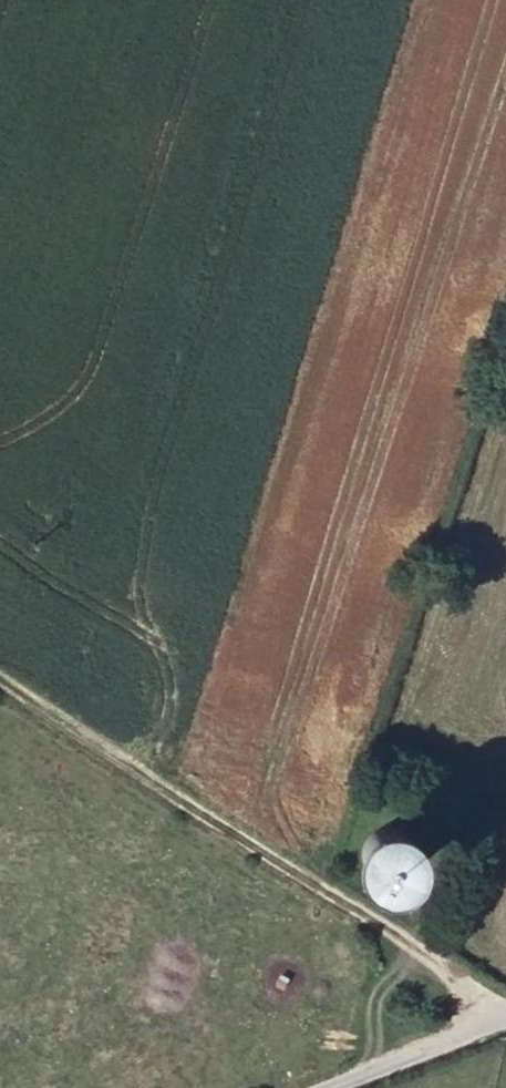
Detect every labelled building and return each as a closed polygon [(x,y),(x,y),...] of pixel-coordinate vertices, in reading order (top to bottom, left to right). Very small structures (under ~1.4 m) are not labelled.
[(413,876),(416,869),(417,862),(416,859),(416,854),(414,848),(410,841),(406,836),(400,831),(393,828),(386,827),(379,826),(372,828),(365,831),(359,835),(354,840),(351,846),(348,853),(348,856),(347,860),(348,867),(350,874),(353,881),(358,886),(364,890),(370,894),(377,895),(382,895),(385,895),(392,894),(399,891),(404,887),(409,882),(413,876)]
